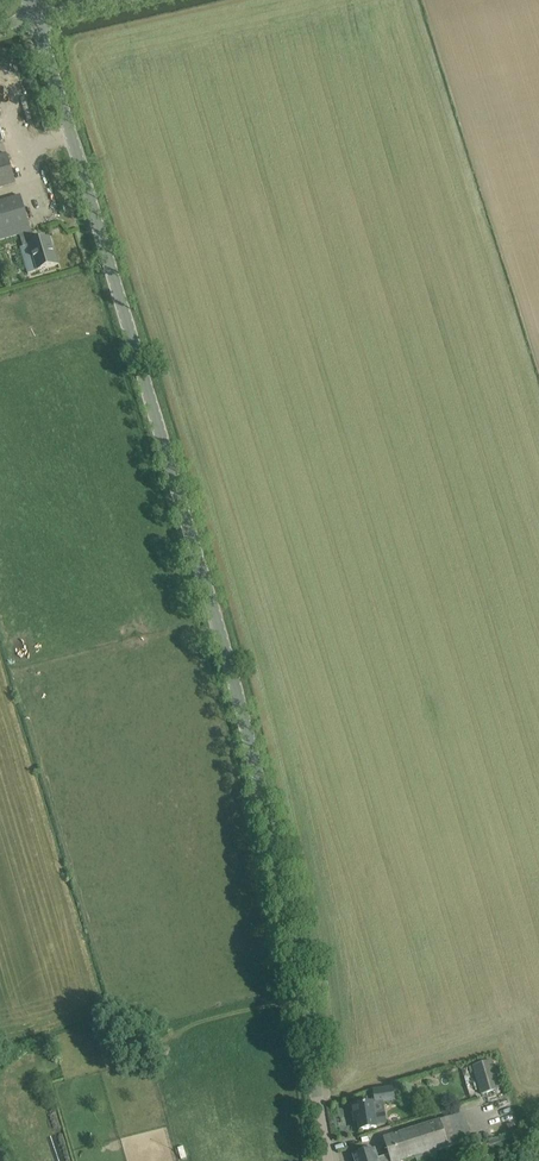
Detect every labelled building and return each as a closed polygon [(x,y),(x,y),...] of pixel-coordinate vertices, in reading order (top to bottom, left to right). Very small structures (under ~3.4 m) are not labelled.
[(16,184),(7,153),(0,155),(0,188),(16,184)] [(31,231),(19,196),(0,202),(0,241),(20,235),(19,235),(31,231)] [(49,239),(35,243),(32,231),(31,231),(19,235),(20,235),(23,247),(20,248),(28,274),(38,271),(58,265),(55,254),(54,255),(49,239)] [(473,1068),(482,1095),(500,1089),(492,1062),(473,1068)] [(376,1103),(395,1100),(393,1088),(374,1091),(376,1103)] [(360,1130),(377,1127),(376,1124),(386,1122),(385,1113),(375,1115),(373,1103),(352,1106),(354,1116),(357,1116),(360,1130)] [(472,1140),(463,1113),(384,1138),(389,1155),(391,1160),(405,1160),(472,1140)] [(472,1138),(474,1144),(482,1141),(480,1135),(472,1138)] [(184,1146),(178,1148),(182,1160),(188,1158),(184,1146)] [(389,1155),(378,1159),(375,1149),(354,1156),(355,1160),(391,1160),(389,1155)] [(488,1156),(484,1158),(481,1149),(475,1151),(478,1160),(477,1160),(490,1160),(488,1156)]
